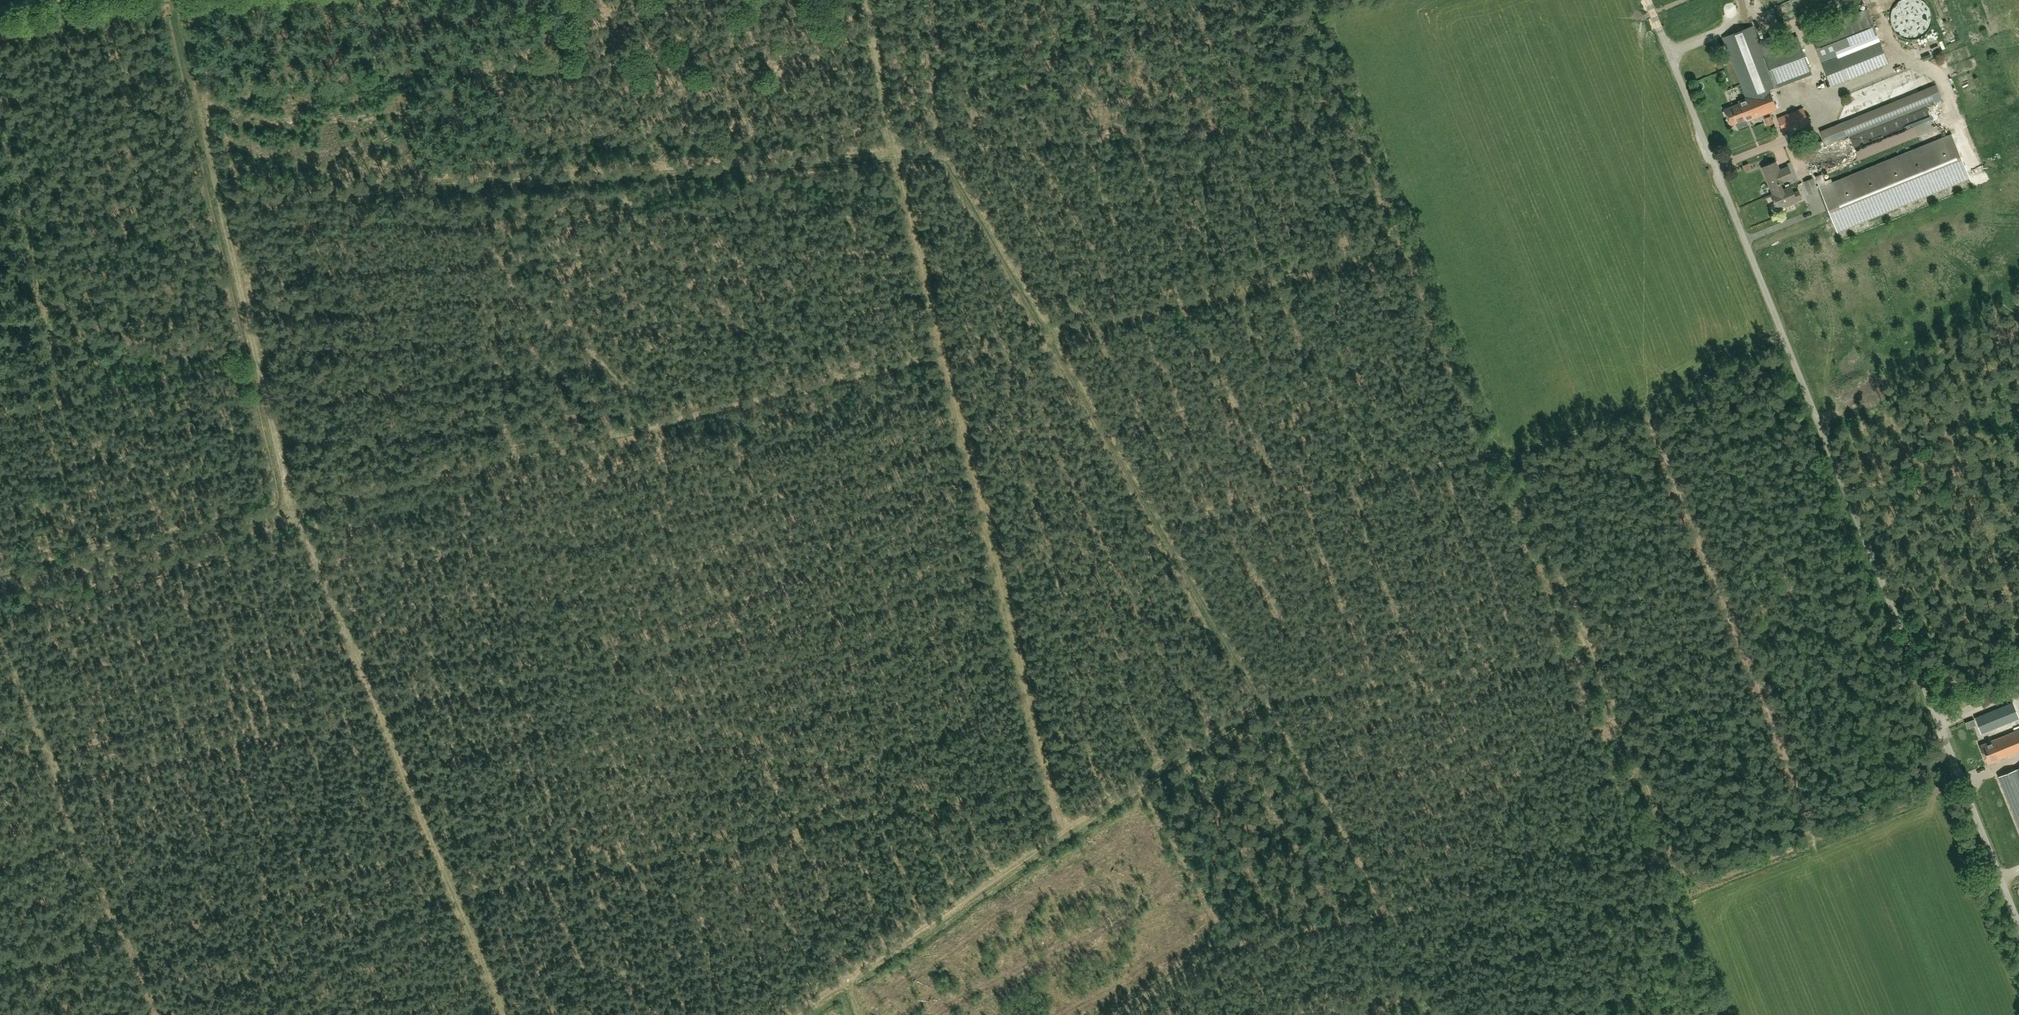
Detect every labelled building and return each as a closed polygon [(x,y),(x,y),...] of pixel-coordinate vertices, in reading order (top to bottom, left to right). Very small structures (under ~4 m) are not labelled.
[(1891,18),(1891,24),(1894,29),(1897,33),(1901,37),(1906,39),(1912,39),(1917,39),(1922,37),(1927,33),(1930,29),(1932,24),(1933,18),(1932,13),(1930,8),(1927,3),(1922,0),(1902,0),(1901,0),(1897,3),(1894,8),(1891,13),(1891,18)] [(1867,9),(1810,32),(1822,62),(1840,55),(1836,46),(1876,31),(1867,9)] [(1944,27),(1952,53),(1966,48),(1957,22),(1944,27)] [(1747,125),(1745,121),(1777,109),(1769,89),(1777,86),(1753,26),(1723,37),(1746,97),(1737,101),(1738,104),(1724,109),(1730,125),(1737,123),(1739,128),(1747,125)] [(1811,70),(1797,36),(1763,49),(1777,83),(1811,70)] [(1876,68),(1867,44),(1821,62),(1831,86),(1876,68)] [(1969,55),(1958,58),(1968,99),(1982,95),(1975,69),(1973,70),(1969,55)] [(1936,84),(1840,124),(1845,137),(1849,135),(1850,137),(1891,120),(1934,103),(1938,101),(1942,100),(1936,84)] [(1822,174),(1947,124),(1938,101),(1934,103),(1891,120),(1850,137),(1806,154),(1816,177),(1822,174)] [(1805,115),(1804,111),(1803,108),(1778,118),(1783,131),(1808,121),(1805,115)] [(1774,116),(1767,119),(1769,125),(1776,122),(1774,116)] [(1845,137),(1840,124),(1821,131),(1826,145),(1845,137)] [(1825,181),(1824,178),(1817,181),(1837,230),(1969,177),(1968,176),(1973,174),(1972,171),(1967,173),(1952,135),(1832,183),(1831,179),(1825,181)] [(1772,196),(1791,188),(1791,186),(1785,188),(1782,182),(1793,178),(1788,166),(1779,170),(1775,162),(1762,167),(1770,187),(1771,186),(1774,193),(1771,195),(1772,196)] [(1791,188),(1772,196),(1777,208),(1784,205),(1784,207),(1797,201),(1796,199),(1801,197),(1799,193),(1794,195),(1791,188)] [(1974,717),(1981,733),(2018,718),(2012,702),(1974,717)] [(1980,745),(1987,763),(2018,751),(2018,729),(1980,745)] [(2011,771),(2001,775),(2018,820),(2018,768),(2011,771)]
